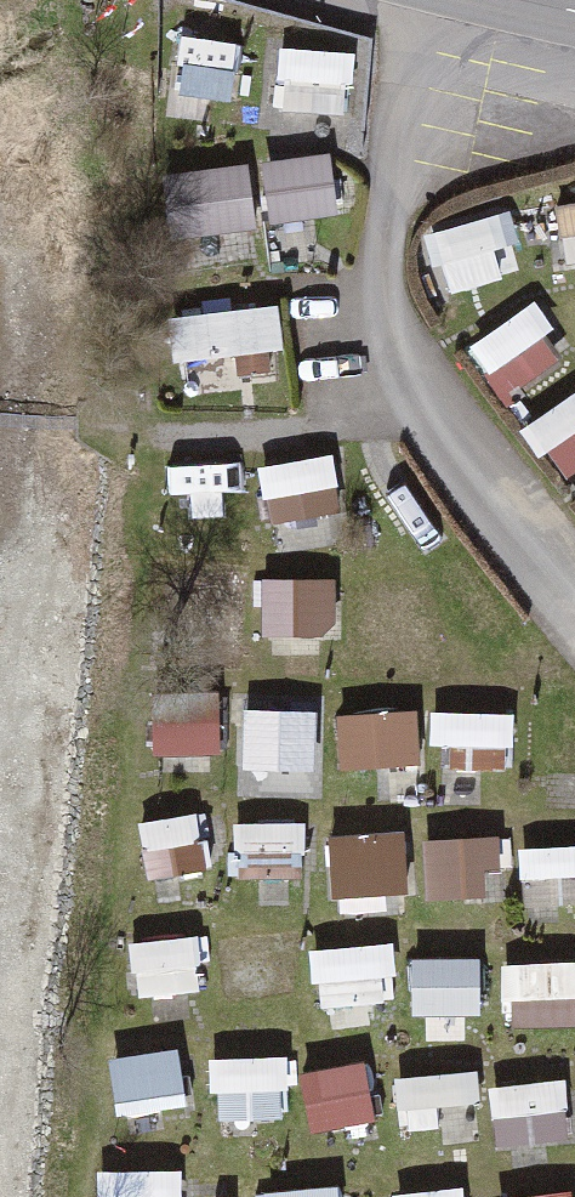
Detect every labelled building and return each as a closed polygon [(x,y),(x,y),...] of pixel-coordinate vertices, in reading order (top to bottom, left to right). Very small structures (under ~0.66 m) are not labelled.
[(330,137),(263,148),(275,222),(342,211),(330,137)] [(255,152),(167,156),(169,220),(258,216),(255,152)] [(560,203),(574,256),(574,199),(560,203)] [(474,324),(523,401),(574,368),(574,353),(532,287),(474,324)] [(175,342),(282,336),(279,290),(172,296),(175,342)] [(574,455),(574,379),(527,406),(559,464),(574,455)] [(242,431),(172,442),(181,502),(251,492),(242,431)] [(262,566),(264,618),(338,614),(336,562),(262,566)] [(156,680),(154,739),(226,741),(228,682),(156,680)] [(415,688),(338,704),(349,757),(426,741),(415,688)] [(245,757),(321,759),(323,692),(246,690),(245,757)] [(512,748),(514,698),(434,695),(432,745),(512,748)] [(332,822),(335,876),(414,872),(411,818),(332,822)] [(427,883),(493,883),(493,822),(426,822),(427,883)] [(527,833),(525,878),(574,879),(574,835),(527,833)] [(416,942),(415,999),(482,1000),(483,943),(416,942)] [(506,946),(505,1015),(574,1016),(574,946),(506,946)] [(113,1036),(116,1095),(185,1091),(182,1032),(113,1036)] [(215,1043),(216,1104),(286,1103),(285,1041),(215,1043)] [(301,1056),(312,1116),(378,1103),(367,1043),(301,1056)] [(481,1102),(479,1058),(400,1061),(402,1106),(481,1102)] [(492,1069),(495,1135),(574,1132),(571,1065),(492,1069)] [(103,1196),(183,1196),(181,1151),(101,1154),(103,1196)] [(264,1177),(267,1196),(338,1196),(333,1166),(264,1177)] [(397,1196),(469,1196),(467,1170),(396,1174),(397,1196)]
